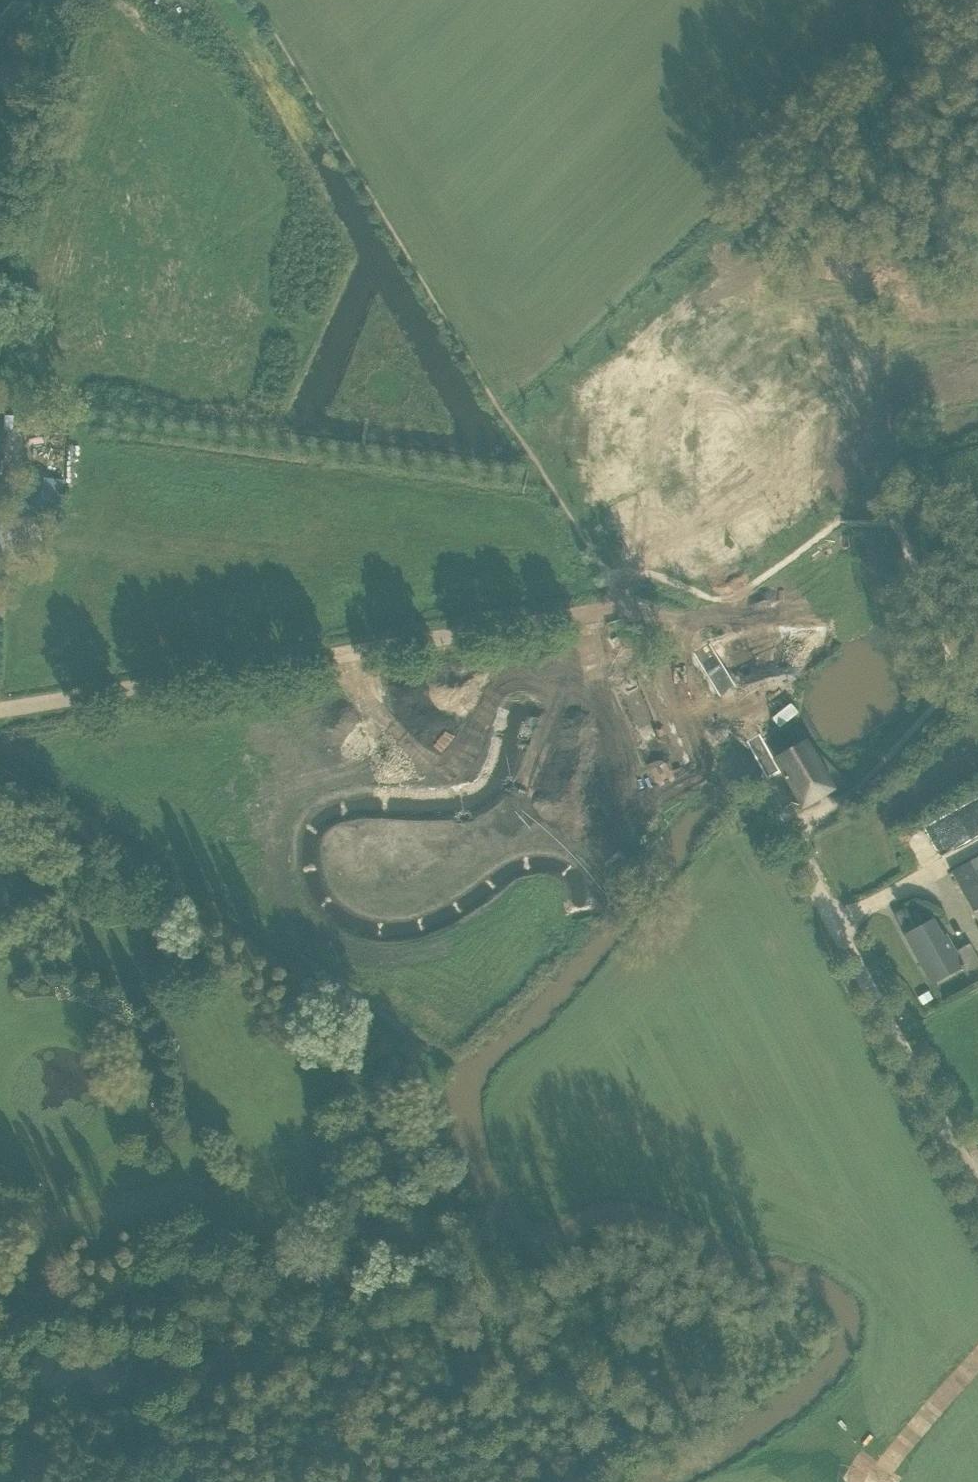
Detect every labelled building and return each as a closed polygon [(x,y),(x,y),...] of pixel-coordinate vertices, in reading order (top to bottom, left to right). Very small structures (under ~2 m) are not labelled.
[(55,520),(59,481),(22,478),(18,517),(55,520)] [(811,745),(778,763),(802,806),(835,788),(811,745)] [(962,796),(976,821),(977,820),(977,787),(962,796)] [(950,872),(977,922),(977,857),(950,872)] [(911,926),(923,920),(917,908),(905,915),(911,926)] [(963,967),(966,972),(977,966),(977,960),(969,944),(955,952),(946,934),(943,936),(933,918),(903,935),(930,986),(963,967)]
